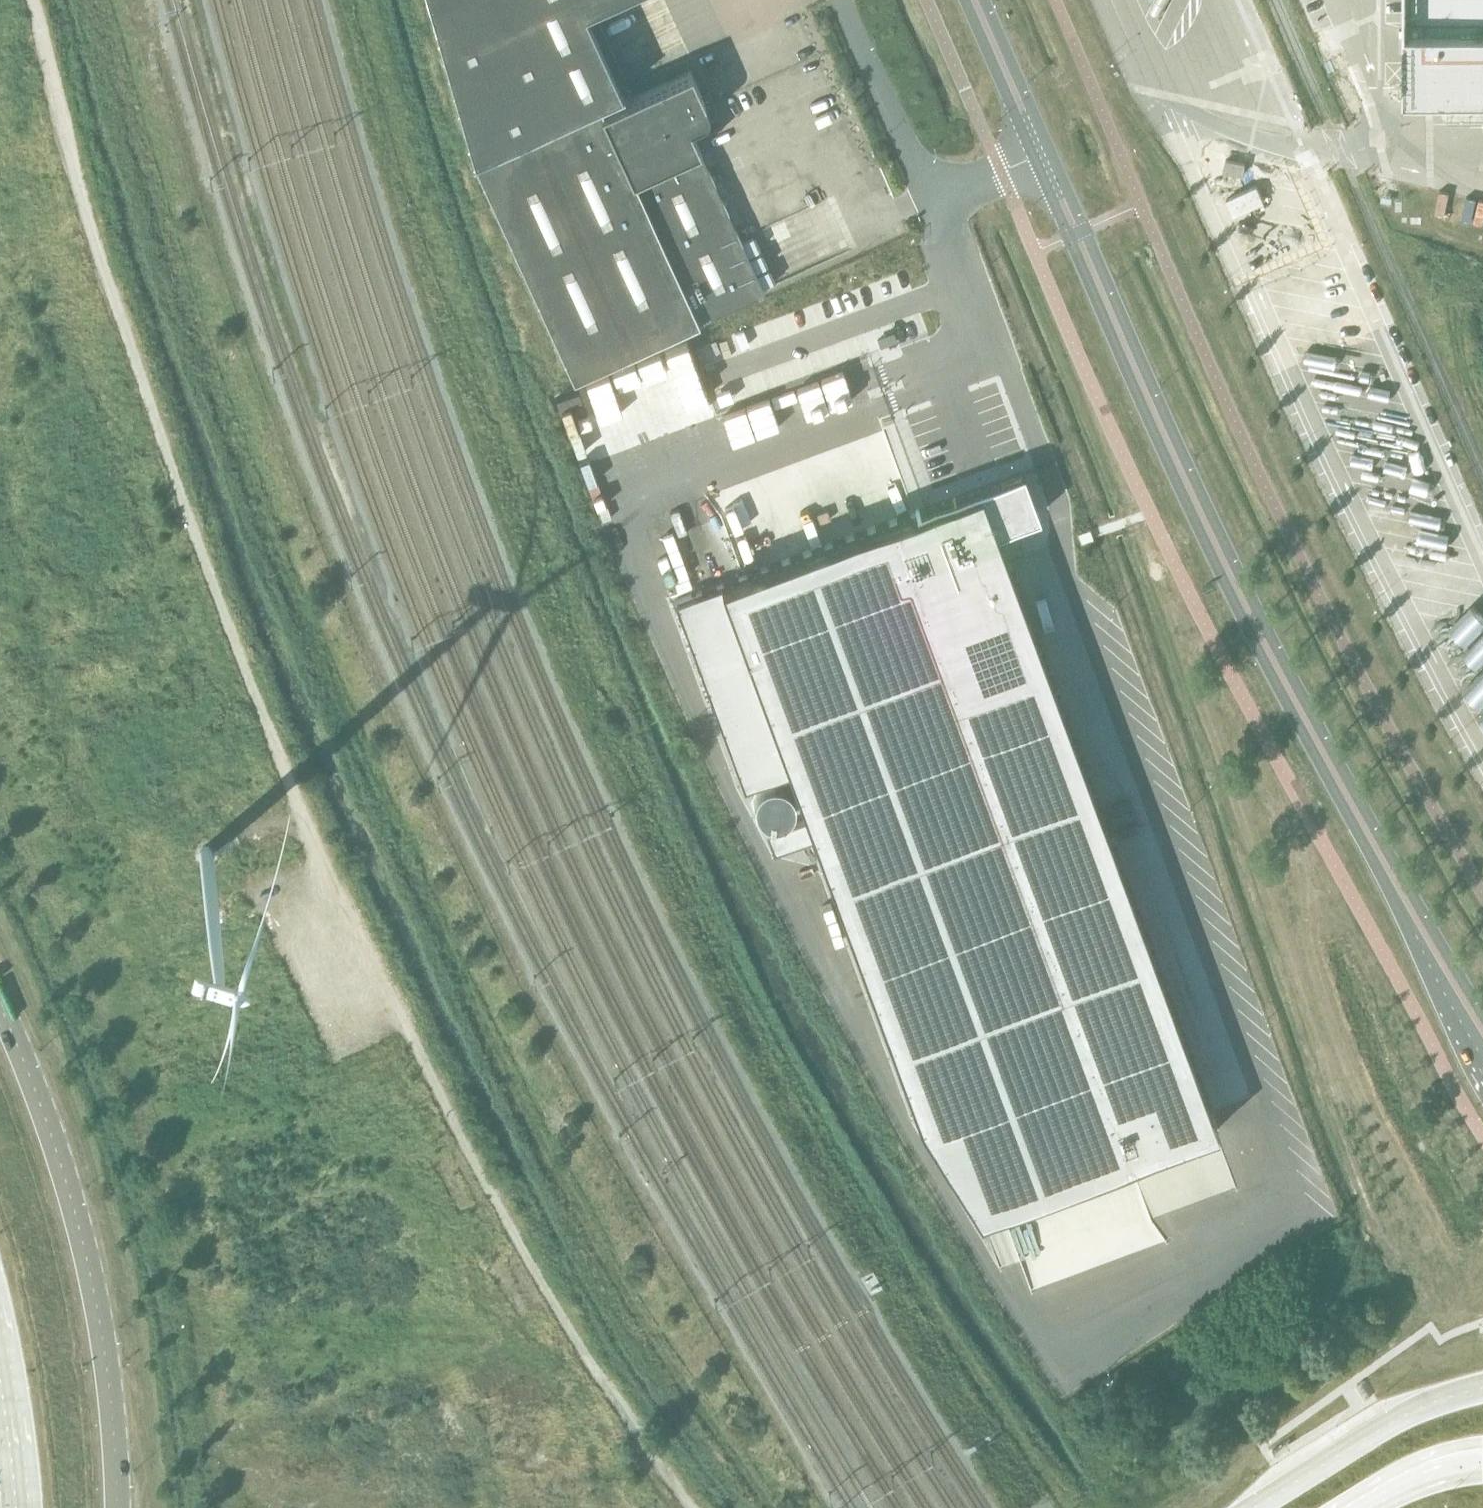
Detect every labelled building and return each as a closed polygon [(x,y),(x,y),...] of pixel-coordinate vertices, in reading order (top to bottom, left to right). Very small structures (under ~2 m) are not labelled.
[(690,70),(624,100),(621,92),(623,91),(622,90),(620,91),(584,10),(606,0),(428,0),(474,158),(473,158),(473,161),(573,378),(764,291),(699,148),(689,126),(702,120),(704,119),(705,118),(706,117),(707,116),(707,114),(708,114),(708,113),(708,111),(708,110),(708,109),(707,108),(707,107),(690,70)] [(1406,88),(1482,88),(1482,0),(1406,0),(1406,88)] [(1257,185),(1226,198),(1233,214),(1264,201),(1257,185)] [(870,436),(850,443),(857,463),(877,455),(870,436)] [(1026,471),(676,598),(745,787),(792,770),(809,816),(782,826),(791,849),(817,839),(921,1125),(980,1217),(1217,1131),(999,529),(1041,514),(1026,471)] [(1171,767),(1164,754),(1152,760),(1159,774),(1171,767)] [(1306,1199),(1297,1180),(1287,1185),(1296,1204),(1306,1199)]
